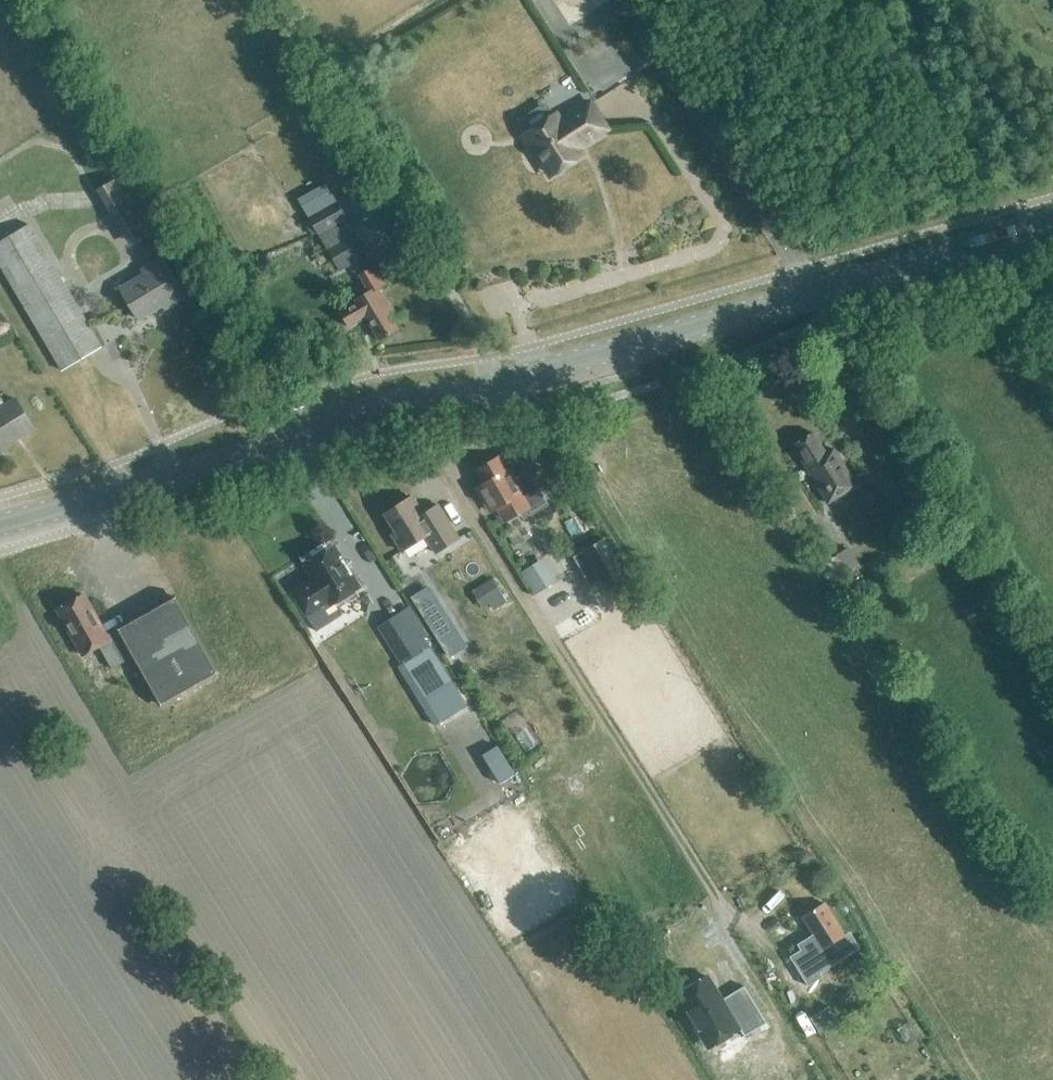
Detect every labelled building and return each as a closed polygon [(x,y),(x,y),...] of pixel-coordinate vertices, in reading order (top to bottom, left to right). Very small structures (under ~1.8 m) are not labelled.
[(557,117),(526,137),(549,173),(580,152),(577,147),(606,128),(590,103),(561,122),(557,117)] [(313,167),(325,164),(322,147),(310,149),(313,167)] [(327,183),(297,200),(306,217),(308,220),(304,223),(311,235),(312,237),(318,233),(339,271),(368,255),(336,200),(327,183)] [(380,202),(396,229),(413,219),(397,192),(380,202)] [(100,346),(28,224),(0,241),(0,266),(61,370),(100,346)] [(120,290),(138,319),(169,302),(171,305),(186,297),(163,259),(142,271),(144,275),(120,290)] [(349,327),(366,317),(379,340),(398,329),(393,321),(398,318),(380,287),(385,284),(374,266),(360,275),(369,291),(338,310),(349,327)] [(111,330),(127,328),(125,313),(109,316),(111,330)] [(33,428),(15,399),(5,405),(0,397),(0,448),(33,428)] [(827,503),(856,486),(834,449),(826,454),(813,432),(792,445),(811,476),(816,477),(820,483),(818,488),(827,503)] [(484,482),(476,486),(491,512),(499,508),(506,520),(528,507),(530,511),(546,502),(527,470),(512,479),(499,457),(477,470),(484,482)] [(895,507),(913,497),(898,473),(880,484),(895,507)] [(437,554),(457,541),(435,506),(423,514),(412,496),(384,513),(395,532),(391,534),(402,551),(425,536),(437,554)] [(799,518),(812,511),(804,497),(791,505),(799,518)] [(584,551),(573,557),(590,587),(601,581),(608,592),(628,580),(605,539),(584,551)] [(313,578),(291,592),(306,615),(315,630),(340,615),(333,603),(359,586),(333,546),(304,564),(313,578)] [(830,559),(831,561),(820,568),(830,582),(841,575),(842,576),(859,564),(847,547),(830,559)] [(541,562),(524,572),(537,595),(554,585),(541,562)] [(492,578),(472,591),(482,608),(490,603),(494,609),(506,602),(492,578)] [(429,587),(412,597),(439,639),(456,628),(429,587)] [(196,684),(217,673),(174,597),(117,628),(120,632),(108,639),(100,624),(97,625),(93,617),(95,616),(83,594),(57,609),(82,655),(99,646),(111,668),(133,656),(160,704),(181,693),(180,692),(195,683),(196,684)] [(419,629),(390,647),(401,664),(429,646),(419,629)] [(452,681),(421,700),(436,724),(467,705),(452,681)] [(801,950),(790,957),(807,985),(821,976),(819,972),(858,947),(849,932),(844,935),(824,903),(802,917),(814,934),(817,940),(801,950)] [(741,985),(719,999),(705,977),(704,977),(686,989),(673,996),(699,1038),(729,1019),(741,1037),(764,1022),(741,985)] [(827,1007),(810,1018),(819,1032),(836,1021),(827,1007)]
